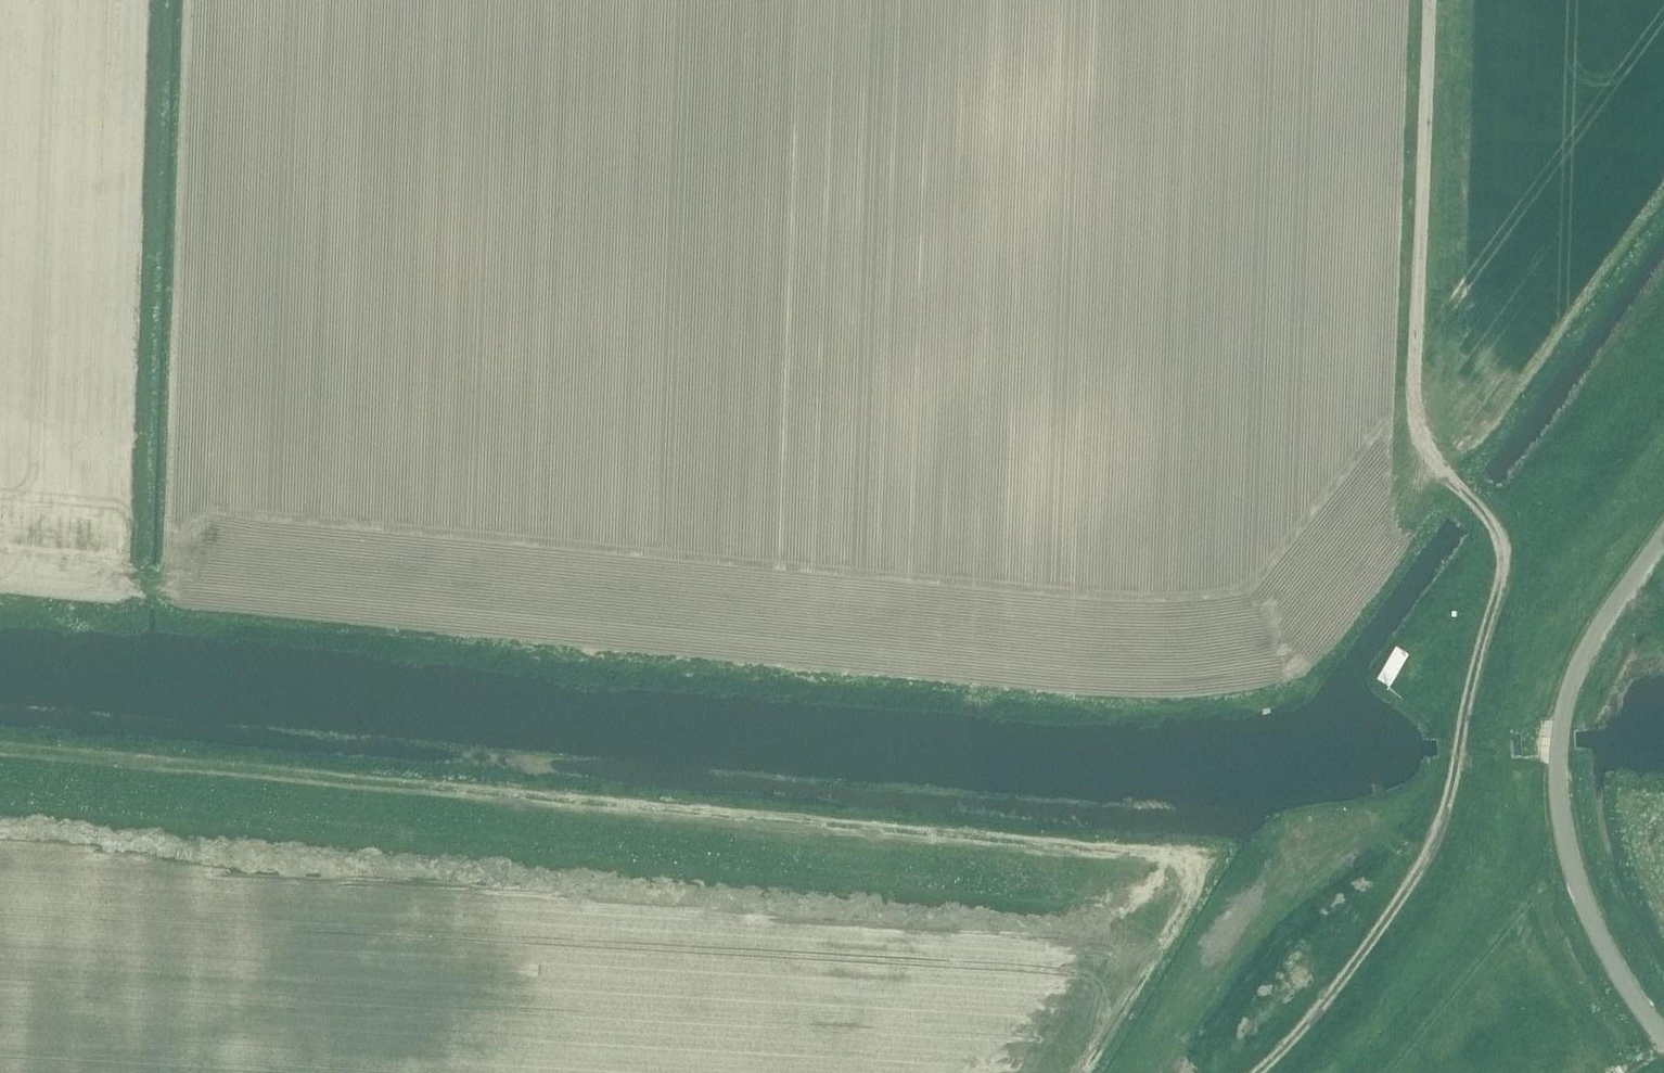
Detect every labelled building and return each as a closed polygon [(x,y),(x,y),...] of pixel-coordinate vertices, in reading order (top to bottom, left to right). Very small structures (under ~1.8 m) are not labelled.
[(1399,632),(1382,667),(1397,674),(1414,640),(1399,632)]
